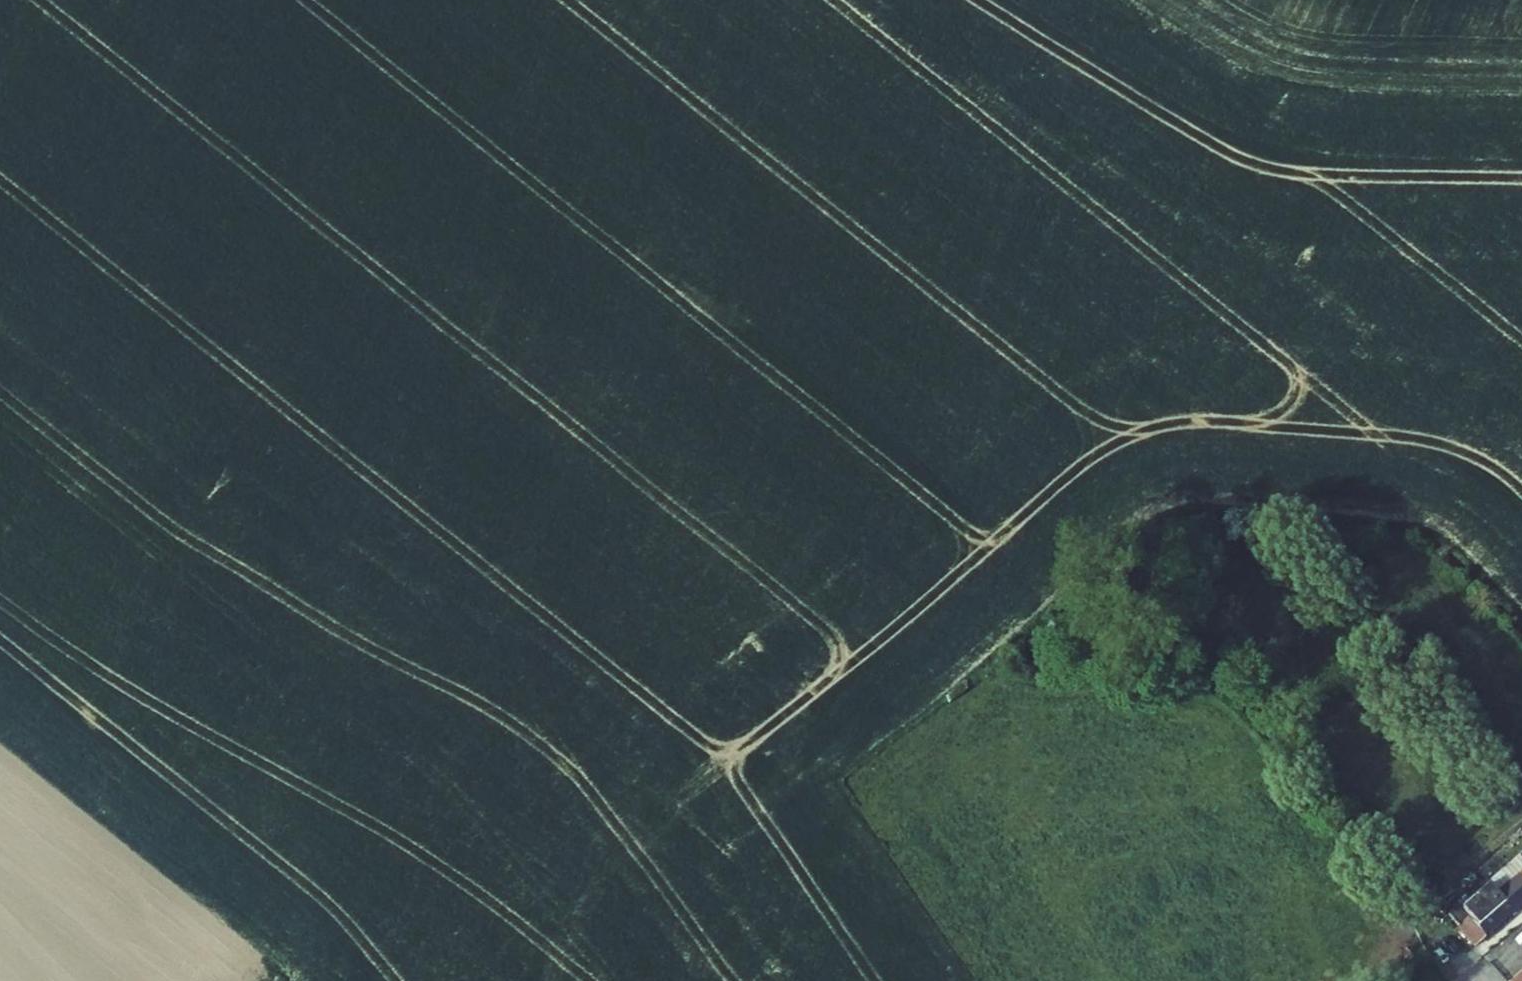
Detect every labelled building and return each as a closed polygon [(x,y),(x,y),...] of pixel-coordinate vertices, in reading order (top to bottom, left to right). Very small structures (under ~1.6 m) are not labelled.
[(1450,938),(1466,956),(1521,907),(1521,873),(1450,938)]
